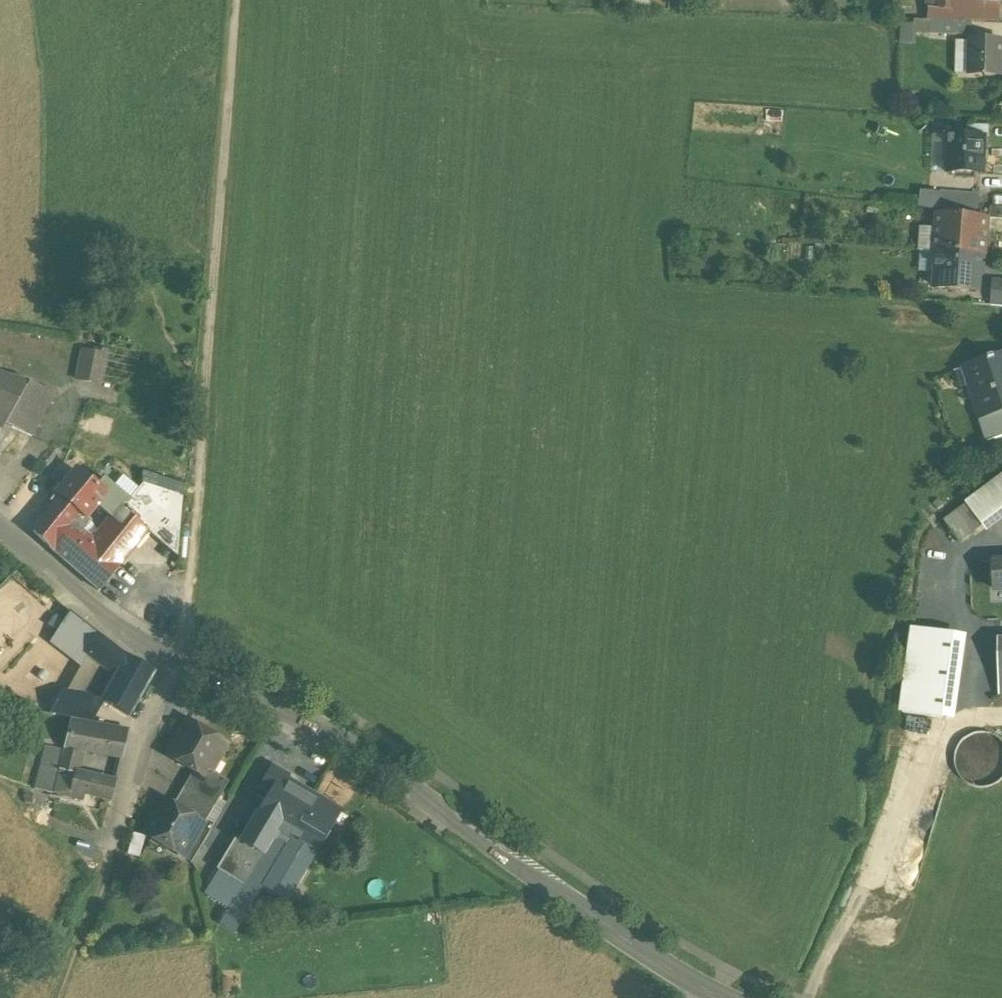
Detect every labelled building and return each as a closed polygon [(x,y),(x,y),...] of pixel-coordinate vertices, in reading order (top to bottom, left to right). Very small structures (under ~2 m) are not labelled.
[(652,10),(652,0),(626,0),(626,9),(652,10)] [(928,9),(939,10),(940,0),(929,0),(928,9)] [(939,10),(953,12),(954,0),(940,0),(939,10)] [(953,12),(966,13),(967,0),(954,0),(953,12)] [(966,13),(965,19),(986,19),(988,8),(988,3),(977,2),(977,0),(967,0),(966,13)] [(977,2),(988,3),(988,8),(996,9),(996,4),(1001,5),(1001,0),(977,0),(977,2)] [(973,22),(945,21),(945,35),(972,36),(973,22)] [(970,75),(1001,76),(1001,42),(971,41),(970,75)] [(989,128),(967,127),(966,137),(983,138),(988,138),(989,128)] [(966,137),(950,136),(949,174),(981,176),(983,138),(966,137)] [(963,195),(950,194),(948,215),(968,216),(977,217),(978,204),(962,202),(963,195)] [(948,215),(937,214),(936,226),(947,226),(947,228),(967,229),(968,216),(948,215)] [(967,229),(947,228),(947,226),(936,226),(934,253),(981,257),(985,257),(988,218),(977,217),(968,216),(967,229)] [(981,257),(938,254),(935,288),(979,292),(981,257)] [(992,282),(991,306),(1001,307),(1001,283),(992,282)] [(94,353),(82,351),(76,378),(88,381),(90,375),(101,377),(106,355),(101,354),(94,353)] [(964,367),(980,417),(985,415),(985,417),(1001,412),(1001,355),(964,367)] [(4,428),(5,425),(29,383),(0,376),(0,426),(4,428)] [(29,383),(5,425),(9,427),(30,437),(51,392),(29,383)] [(985,417),(985,415),(980,417),(985,434),(1001,429),(1001,412),(985,417)] [(0,426),(0,440),(9,427),(5,425),(4,428),(0,426)] [(180,496),(184,484),(140,470),(136,481),(180,496)] [(97,507),(106,496),(96,488),(76,471),(56,494),(61,498),(81,514),(87,519),(97,507)] [(129,500),(104,479),(96,488),(106,496),(97,507),(112,520),(121,509),(129,500)] [(990,489),(1001,505),(1001,480),(990,489)] [(121,509),(176,556),(183,500),(142,485),(129,500),(121,509)] [(990,489),(968,505),(982,524),(1001,510),(1001,505),(990,489)] [(81,514),(61,498),(32,531),(52,551),(99,591),(119,566),(93,543),(89,540),(83,547),(66,533),(81,514)] [(959,542),(982,524),(968,505),(945,522),(959,542)] [(121,509),(112,520),(93,543),(119,566),(147,531),(121,509)] [(81,514),(66,533),(83,547),(89,540),(93,543),(97,539),(93,536),(90,539),(82,532),(91,523),(87,519),(81,514)] [(129,658),(70,613),(59,631),(89,654),(119,676),(129,658)] [(953,633),(915,629),(914,630),(901,714),(942,719),(956,636),(953,633)] [(89,654),(59,631),(49,643),(76,664),(65,690),(66,690),(70,683),(89,654)] [(153,673),(129,658),(119,676),(112,687),(137,703),(153,673)] [(104,700),(70,683),(66,690),(65,690),(54,712),(94,721),(105,703),(104,702),(104,700)] [(137,703),(112,687),(104,700),(104,702),(105,703),(129,717),(137,703)] [(88,724),(72,721),(66,748),(81,751),(88,724)] [(128,731),(88,724),(81,751),(103,755),(121,758),(128,731)] [(211,741),(185,725),(167,756),(193,772),(202,777),(206,769),(215,754),(219,753),(222,748),(220,742),(215,740),(211,741)] [(1001,740),(993,734),(982,732),(971,735),(962,741),(956,750),(954,760),(957,771),(963,780),(972,786),(983,788),(993,786),(1001,779),(1001,741),(1001,740)] [(65,752),(48,748),(36,791),(54,795),(60,771),(65,752)] [(121,758),(103,755),(96,779),(115,784),(121,758)] [(287,776),(271,767),(259,787),(274,796),(284,779),(285,779),(287,776)] [(222,779),(206,769),(202,777),(218,787),(222,779)] [(75,774),(60,771),(54,795),(69,798),(75,774)] [(202,777),(193,772),(183,789),(214,807),(228,782),(222,779),(218,787),(202,777)] [(96,779),(75,774),(69,798),(81,801),(82,796),(110,802),(115,784),(96,779)] [(274,796),(269,805),(284,814),(300,788),(285,779),(284,779),(274,796)] [(277,825),(271,836),(286,846),(292,837),(316,852),(340,812),(300,788),(284,814),(277,825)] [(214,807),(183,789),(173,806),(198,821),(198,822),(203,825),(214,807)] [(173,806),(164,801),(146,832),(171,847),(173,851),(178,854),(184,852),(186,847),(185,843),(198,822),(198,821),(173,806)] [(240,840),(240,841),(257,851),(274,823),(277,825),(284,814),(269,805),(262,816),(257,813),(240,840)] [(274,823),(257,851),(260,854),(271,836),(277,825),(274,823)] [(240,840),(235,836),(215,869),(238,882),(257,851),(240,841),(240,840)] [(260,854),(218,924),(233,933),(261,886),(287,901),(316,852),(292,837),(286,846),(271,836),(260,854)]
